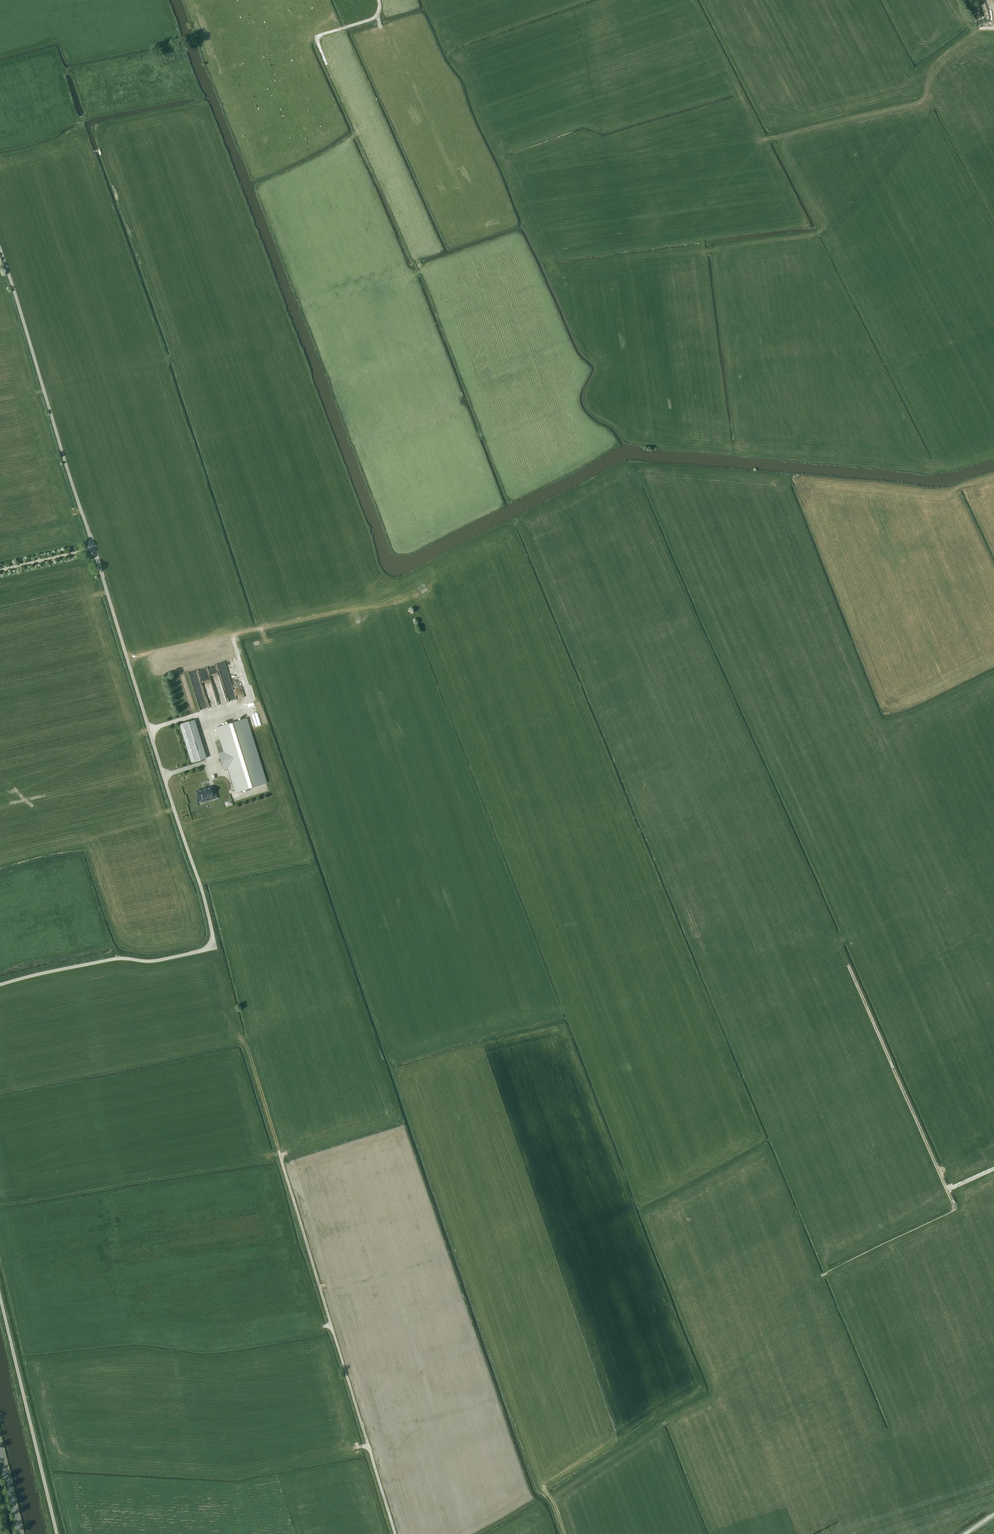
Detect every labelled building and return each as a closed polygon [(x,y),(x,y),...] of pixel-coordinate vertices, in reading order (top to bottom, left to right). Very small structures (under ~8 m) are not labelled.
[(235,688),(237,699),(245,698),(244,687),(235,688)] [(197,693),(201,705),(207,703),(203,691),(197,693)] [(266,783),(246,718),(216,727),(220,740),(216,742),(219,753),(224,770),(229,768),(236,792),(266,783)] [(206,758),(194,720),(180,724),(192,762),(206,758)] [(213,796),(210,787),(197,791),(198,795),(197,796),(198,801),(213,796),(214,799),(217,798),(216,795),(213,796)]
